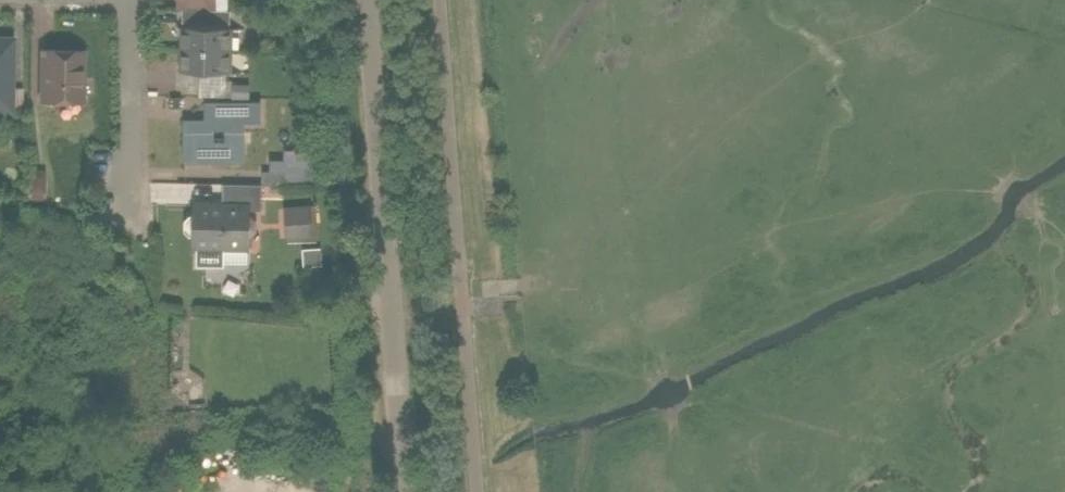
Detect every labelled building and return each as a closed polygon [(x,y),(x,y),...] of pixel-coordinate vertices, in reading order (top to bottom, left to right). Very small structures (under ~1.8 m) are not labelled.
[(208,5),(170,7),(170,23),(208,22),(208,5)] [(230,28),(179,28),(179,71),(230,71),(230,28)] [(0,39),(0,111),(11,111),(13,39),(0,39)] [(83,52),(38,52),(38,105),(83,105),(83,52)] [(202,123),(181,123),(181,165),(242,165),(242,125),(257,125),(257,106),(202,106),(202,123)] [(268,175),(260,175),(261,188),(298,188),(299,176),(288,176),(288,165),(268,165),(268,175)] [(219,186),(219,205),(245,206),(245,215),(260,215),(261,188),(219,186)] [(294,238),(322,236),(320,202),(292,204),(294,238)] [(219,205),(191,205),(191,252),(245,252),(245,215),(245,206),(219,205)] [(310,264),(327,264),(327,246),(309,246),(310,264)]
